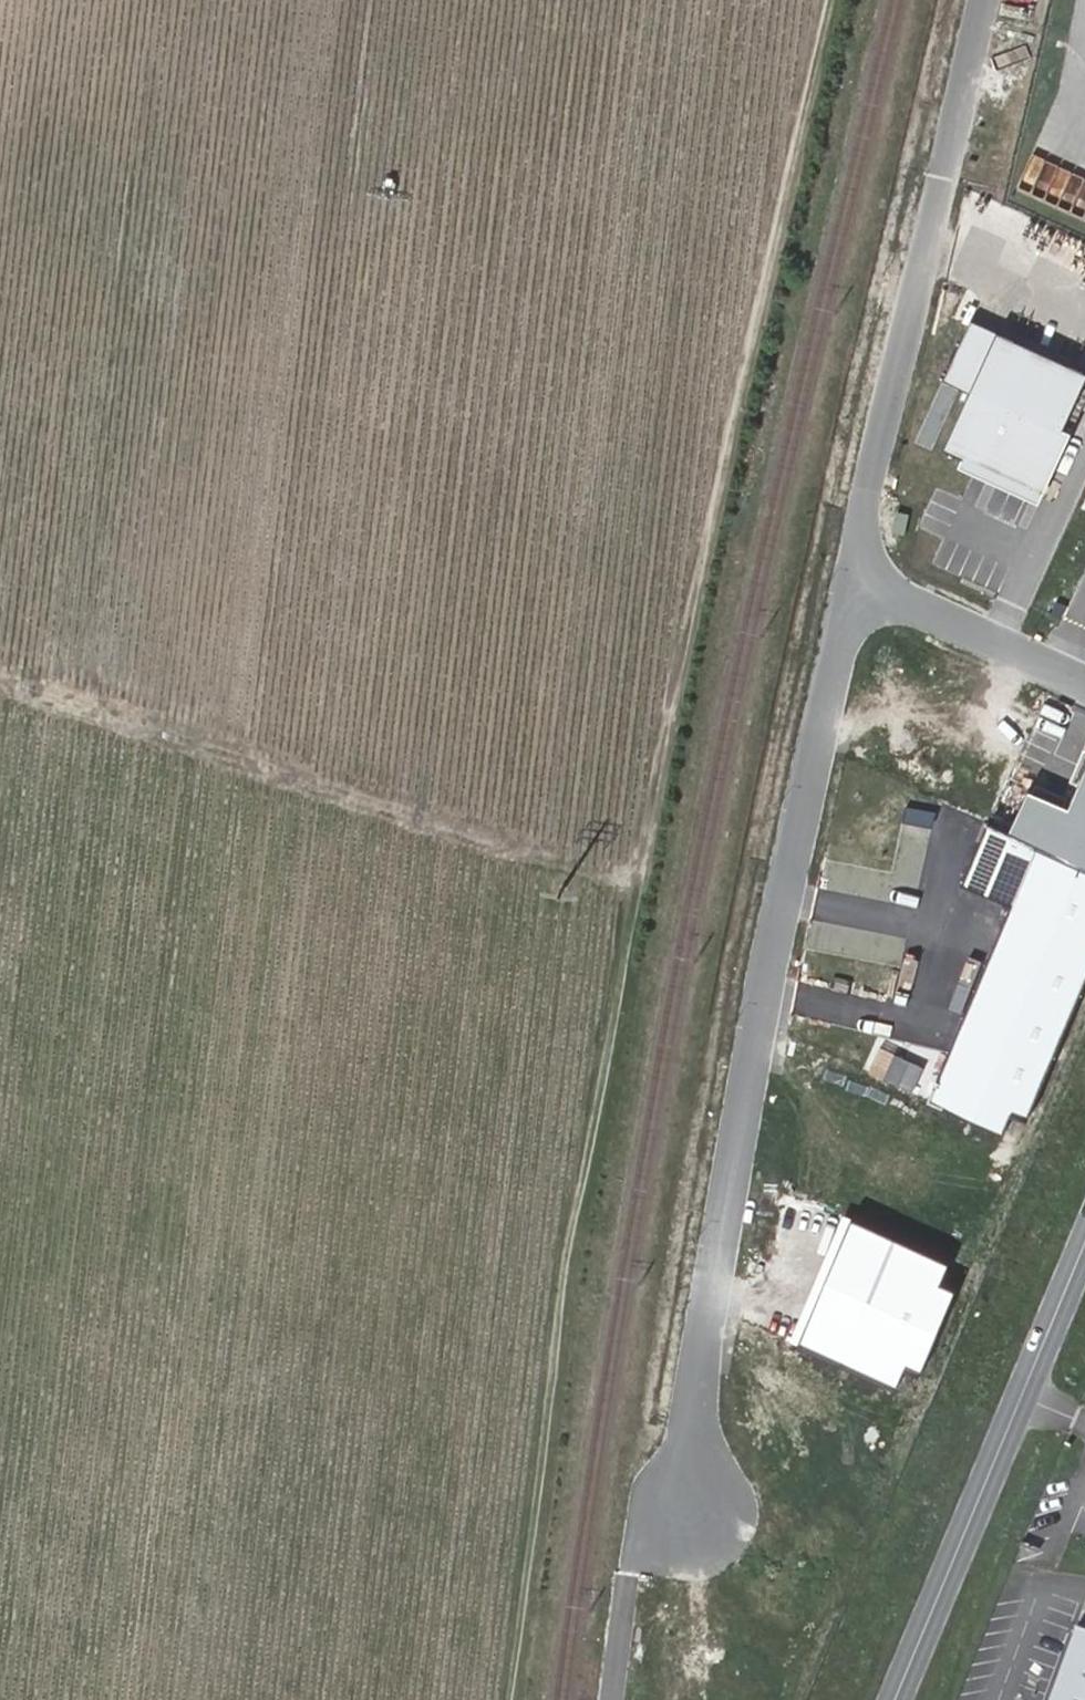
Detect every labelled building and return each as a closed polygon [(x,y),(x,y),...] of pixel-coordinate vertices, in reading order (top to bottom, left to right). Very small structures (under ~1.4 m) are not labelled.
[(976,318),(947,382),(978,396),(953,450),(976,461),(971,472),(1039,503),(1084,402),(1084,367),(976,318)] [(1076,813),(1037,796),(1019,839),(997,830),(970,893),(1016,913),(932,1107),(1008,1139),(1019,1115),(1033,1121),(1084,999),(1084,792),(1076,813)] [(944,1262),(850,1221),(798,1337),(890,1382),(899,1364),(915,1370),(947,1291),(936,1286),(944,1262)] [(1080,1633),(1055,1699),(1084,1699),(1084,1635),(1080,1633)]
